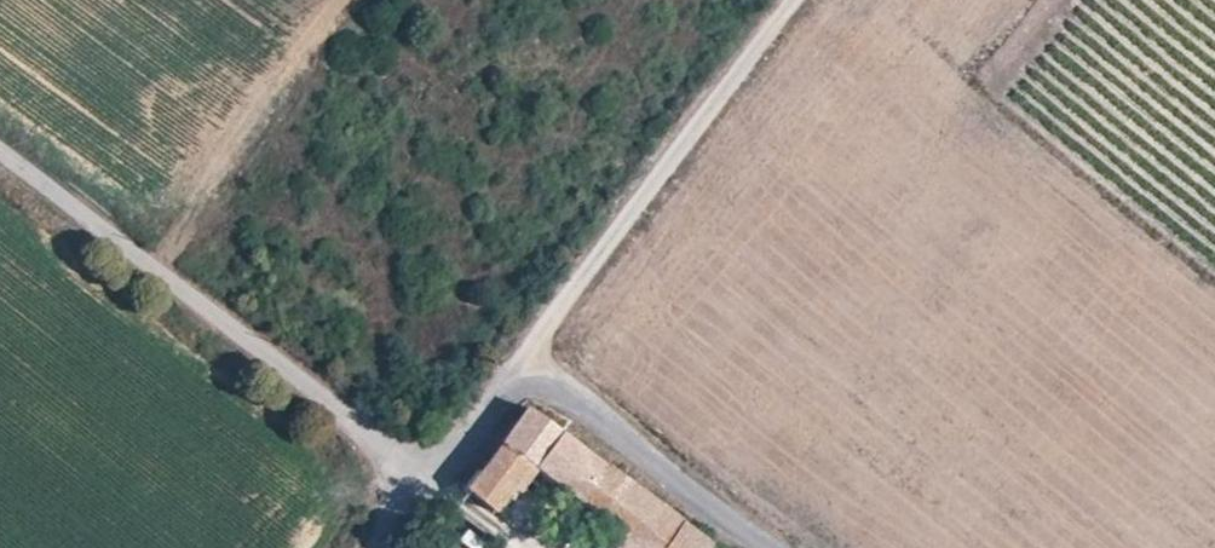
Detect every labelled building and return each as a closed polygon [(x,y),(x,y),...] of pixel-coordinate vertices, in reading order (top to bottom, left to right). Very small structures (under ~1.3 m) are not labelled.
[(531,411),(471,490),(499,512),(517,489),(536,463),(560,432),(531,411)] [(560,432),(536,463),(554,478),(630,538),(622,547),(669,547),(686,524),(560,432)] [(536,463),(517,489),(535,502),(554,478),(536,463)] [(686,524),(669,547),(720,547),(686,524)]
